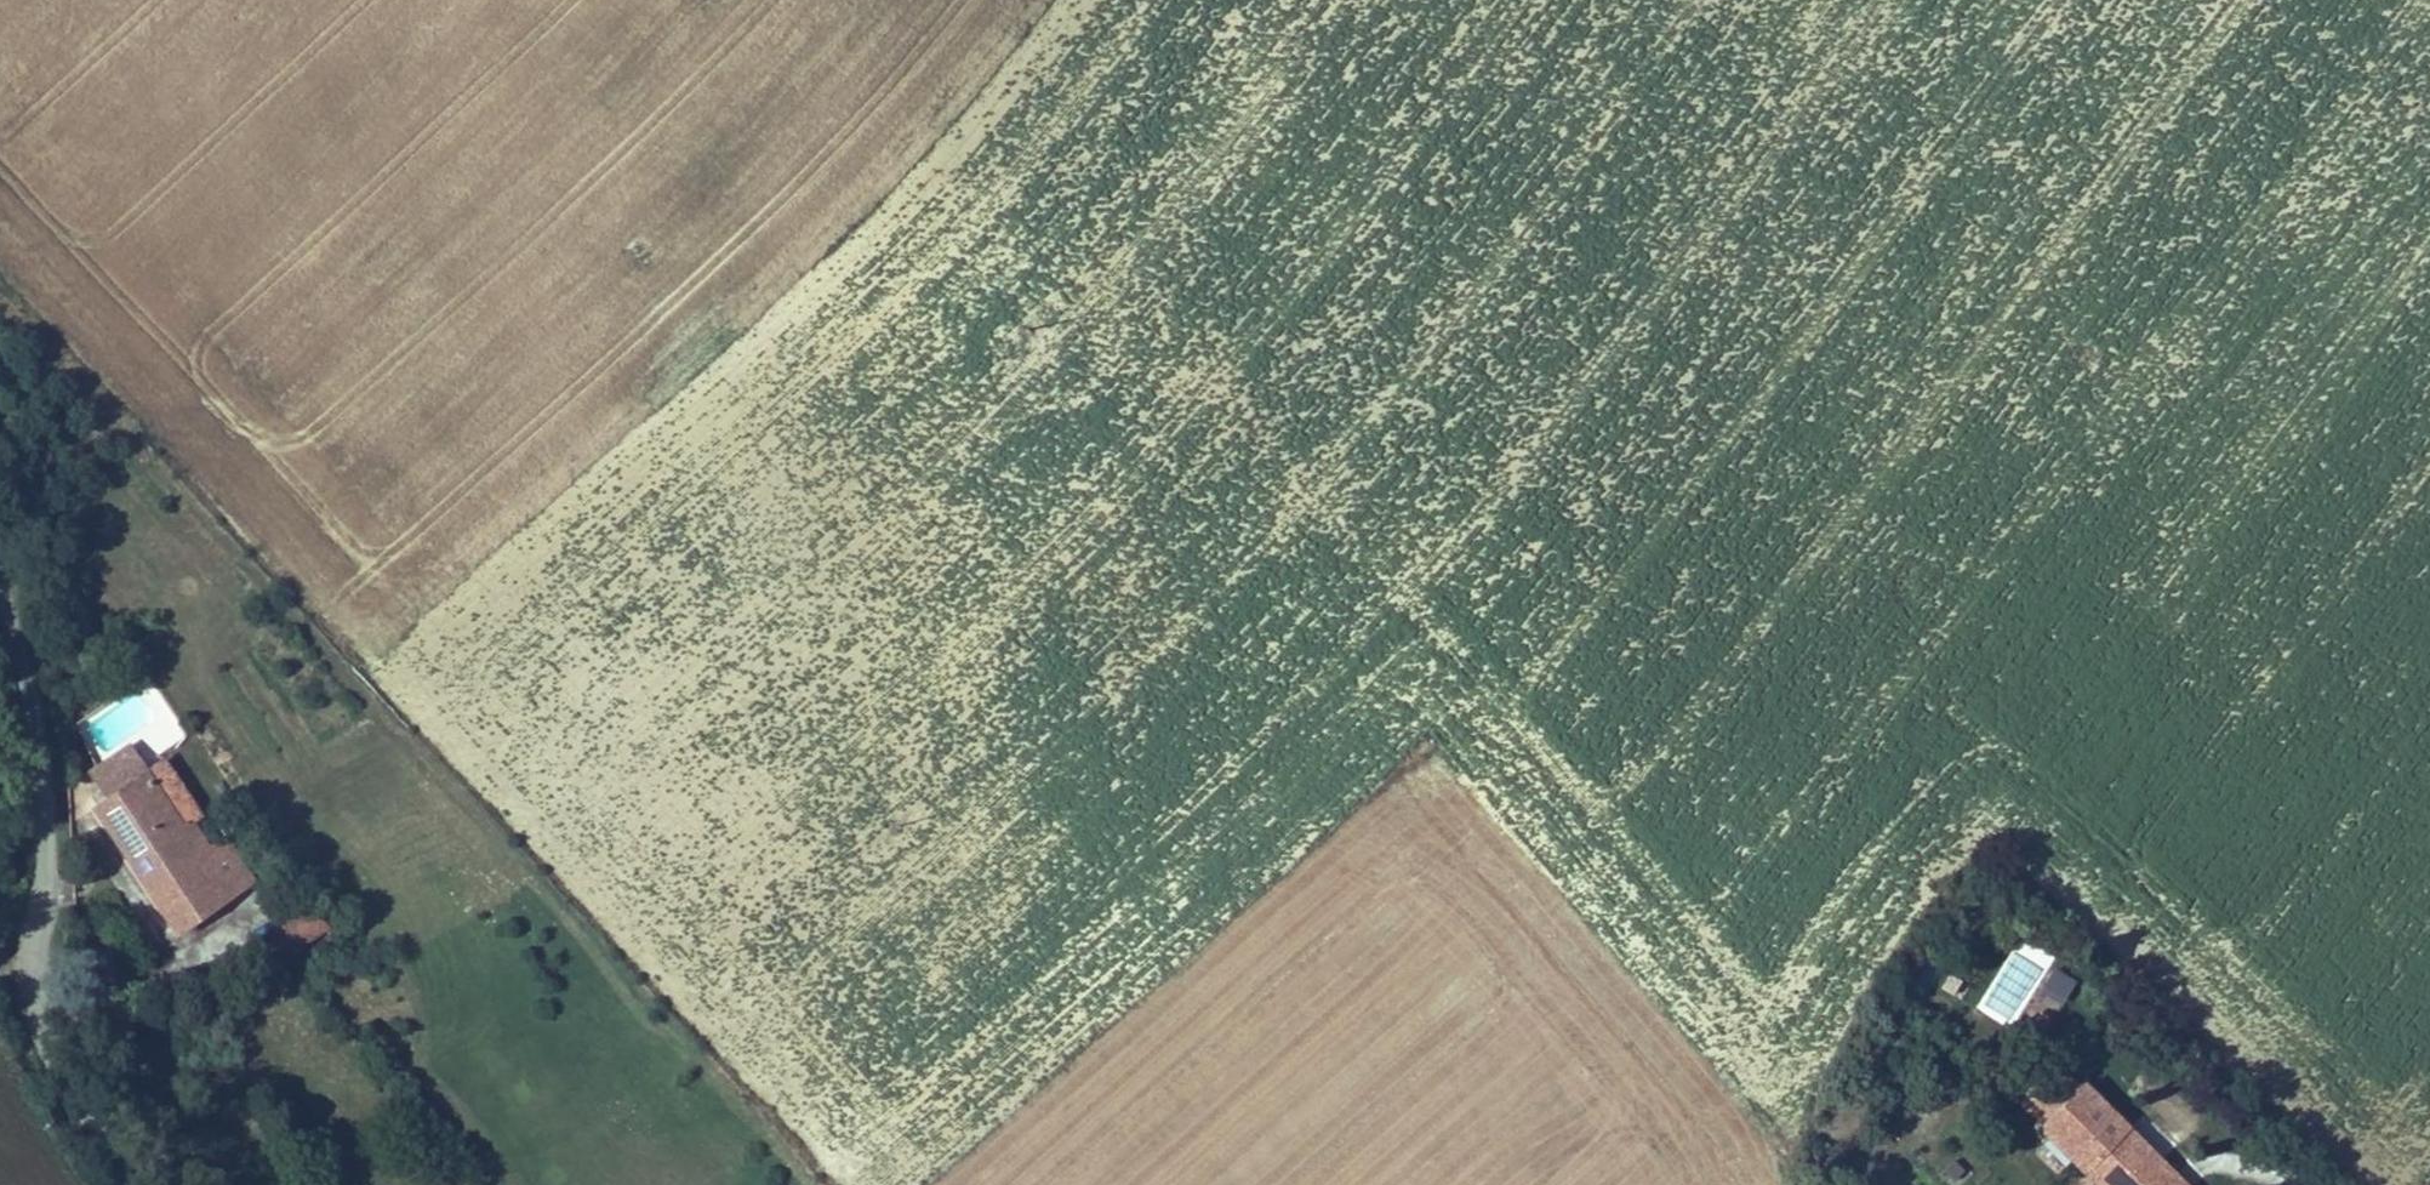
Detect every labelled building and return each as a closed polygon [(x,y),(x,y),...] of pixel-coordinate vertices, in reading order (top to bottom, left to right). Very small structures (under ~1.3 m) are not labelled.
[(113,777),(93,790),(176,919),(248,872),(221,830),(209,837),(193,812),(189,815),(150,755),(148,756),(131,730),(97,752),(113,777)] [(297,954),(332,935),(314,902),(279,921),(297,954)] [(2059,1010),(2077,982),(2056,968),(2038,996),(2059,1010)] [(2050,1054),(2030,1075),(2056,1099),(2034,1123),(2099,1184),(2189,1184),(2050,1054)] [(2008,1098),(2034,1123),(2056,1099),(2030,1075),(2008,1098)]
